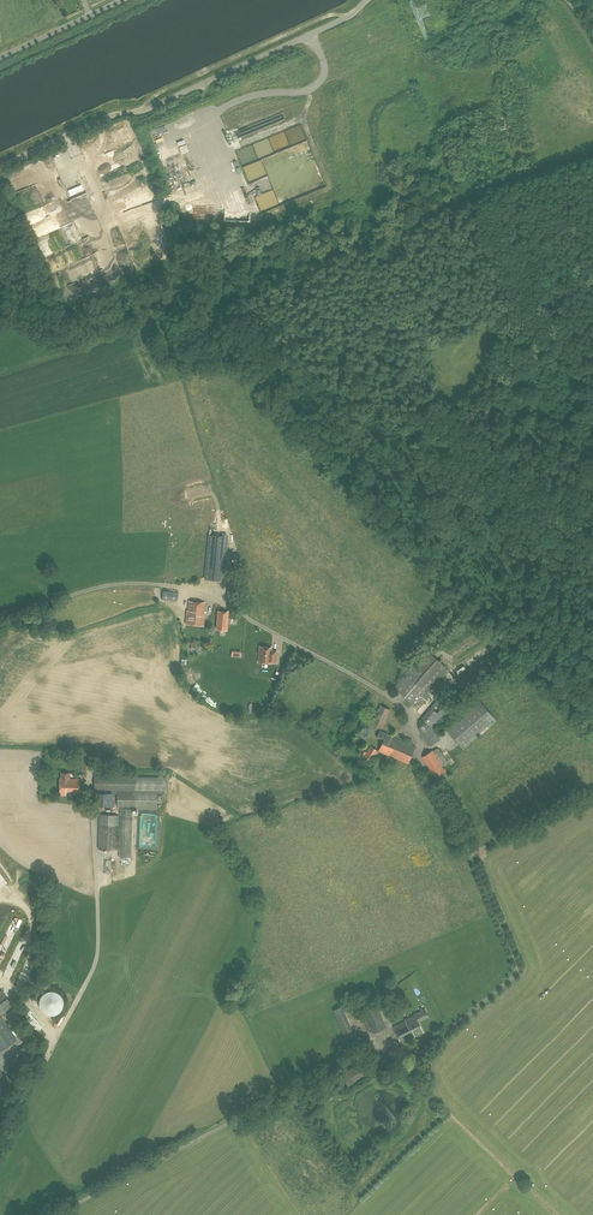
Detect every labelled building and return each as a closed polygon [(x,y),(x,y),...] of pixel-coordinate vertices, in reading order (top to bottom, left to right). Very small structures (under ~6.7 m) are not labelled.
[(84,190),(79,180),(66,186),(70,196),(84,190)] [(223,580),(228,537),(209,535),(205,579),(223,580)] [(237,600),(239,577),(229,576),(227,599),(237,600)] [(177,601),(178,592),(163,591),(162,599),(177,601)] [(203,616),(204,602),(189,601),(188,611),(187,611),(186,624),(203,626),(204,616),(203,616)] [(228,612),(218,611),(217,629),(226,630),(228,612)] [(272,647),(260,646),(258,662),(270,662),(271,661),(276,662),(277,651),(271,650),(272,647)] [(415,706),(447,669),(426,651),(394,687),(415,706)] [(450,706),(439,697),(421,718),(432,727),(450,706)] [(385,721),(390,709),(381,705),(379,711),(378,711),(375,717),(376,717),(373,723),(379,725),(381,720),(385,721)] [(467,749),(484,735),(483,733),(490,726),(492,729),(501,722),(491,710),(457,737),(467,749)] [(470,713),(451,728),(459,737),(469,729),(468,728),(476,721),(470,713)] [(392,736),(380,731),(377,738),(384,741),(379,751),(391,755),(393,750),(387,748),(391,736),(392,736)] [(415,747),(391,736),(387,748),(393,750),(391,755),(408,763),(415,747)] [(361,754),(364,756),(372,761),(378,751),(371,746),(367,752),(363,750),(361,754)] [(438,747),(433,750),(432,750),(422,757),(429,767),(435,778),(446,771),(444,767),(449,764),(438,747)] [(87,748),(78,748),(77,772),(86,773),(87,748)] [(80,794),(80,779),(69,779),(69,772),(61,772),(61,779),(59,779),(59,795),(66,795),(66,794),(80,794)] [(165,777),(94,776),(94,789),(111,789),(111,793),(117,793),(117,807),(135,807),(135,810),(157,810),(157,794),(165,794),(165,777)] [(113,793),(99,793),(99,806),(112,806),(113,793)] [(133,809),(121,808),(120,827),(120,830),(119,846),(119,848),(119,856),(130,857),(133,809)] [(118,815),(100,814),(98,848),(117,849),(117,848),(119,848),(119,846),(117,846),(118,830),(120,830),(120,827),(118,827),(118,815)] [(13,1006),(2,990),(0,991),(0,1015),(13,1006)] [(55,1007),(55,1001),(43,1002),(44,1016),(62,1015),(62,1006),(55,1007)] [(347,1043),(359,1039),(355,1031),(353,1032),(344,1011),(350,1008),(348,1003),(333,1010),(347,1043)] [(372,1032),(386,1026),(376,1003),(363,1009),(372,1032)] [(420,1020),(429,1017),(425,1009),(414,1014),(414,1015),(404,1019),(405,1021),(393,1026),(400,1041),(414,1034),(415,1036),(423,1032),(418,1020),(420,1019),(420,1020)] [(0,1016),(0,1051),(17,1039),(1,1016),(0,1016)] [(15,1073),(26,1066),(19,1055),(8,1062),(15,1073)] [(348,1085),(366,1073),(359,1062),(341,1074),(348,1085)] [(10,1084),(0,1070),(0,1088),(2,1090),(10,1084)]
